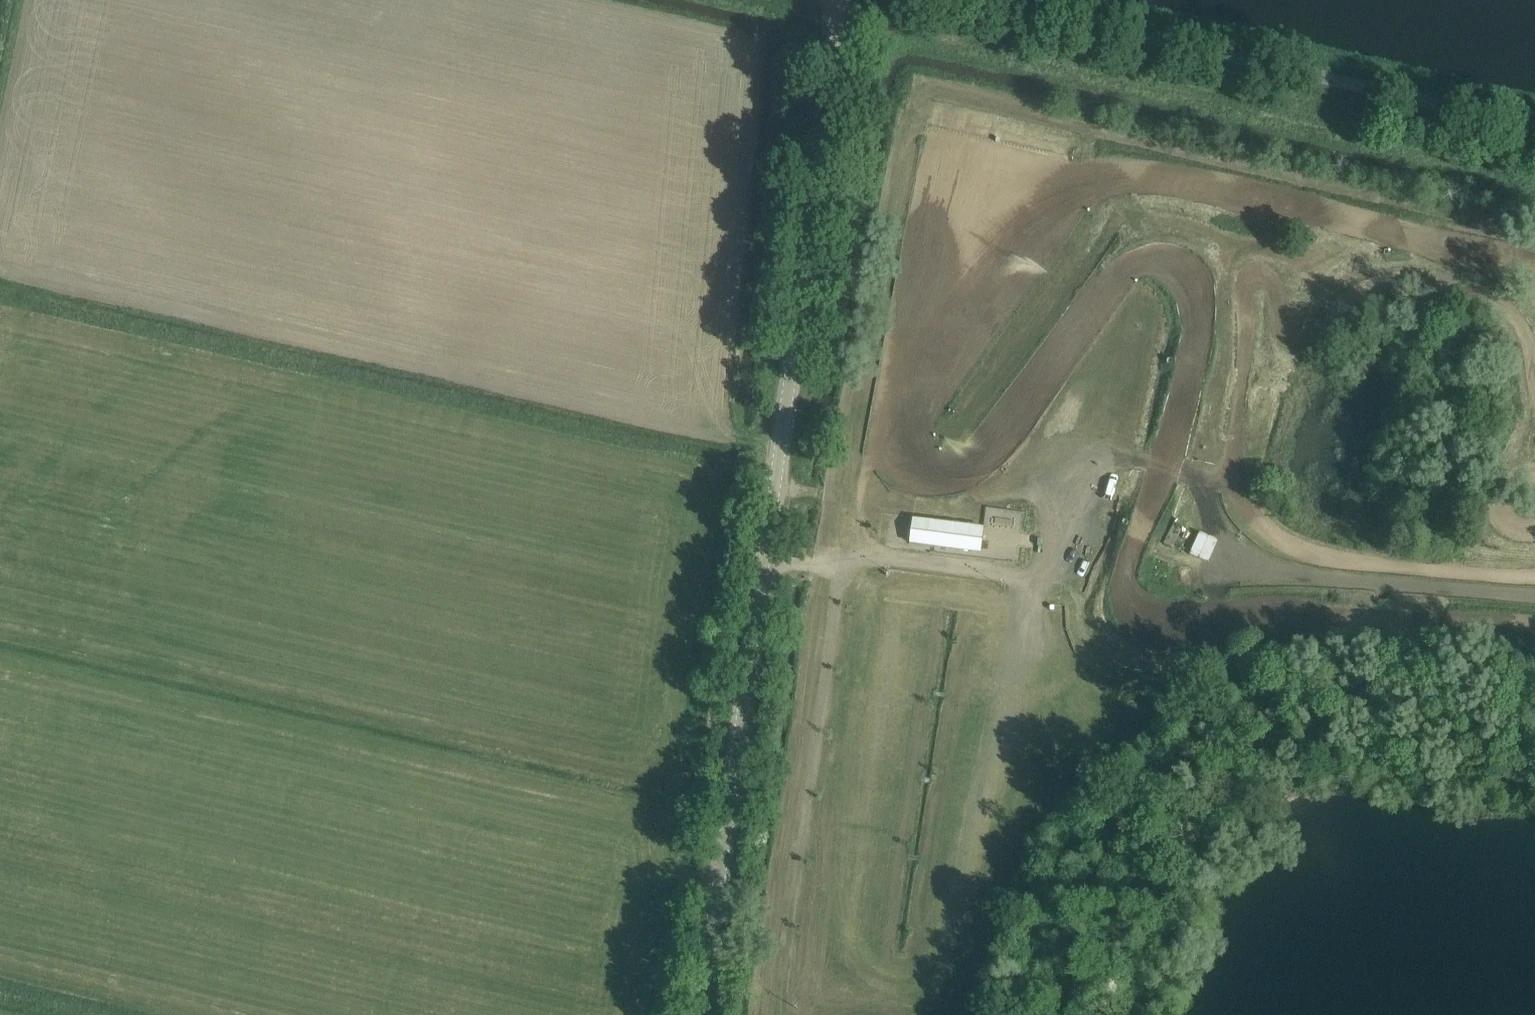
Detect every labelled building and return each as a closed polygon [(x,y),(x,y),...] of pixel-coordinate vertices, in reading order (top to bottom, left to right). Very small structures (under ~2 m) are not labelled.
[(1026,513),(987,509),(982,553),(1021,557),(1026,513)] [(982,528),(913,520),(910,543),(980,552),(982,528)]
